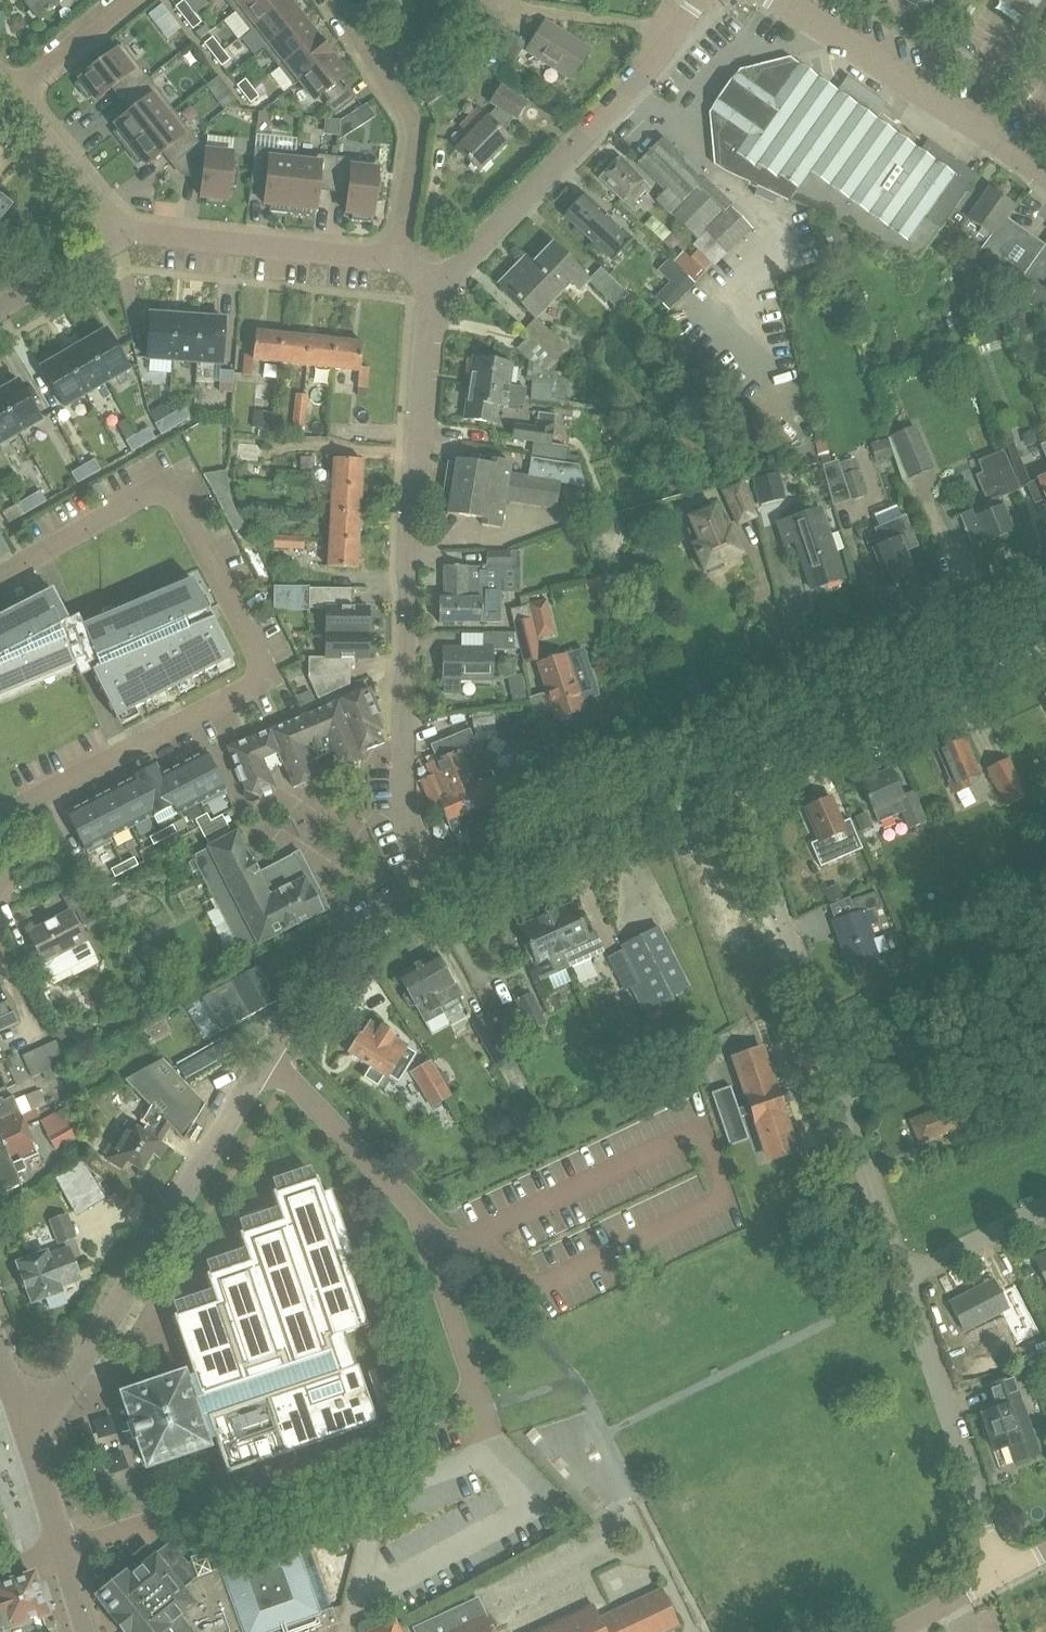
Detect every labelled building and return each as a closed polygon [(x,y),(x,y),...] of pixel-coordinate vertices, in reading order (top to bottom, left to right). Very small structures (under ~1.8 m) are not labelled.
[(38,21),(64,0),(21,0),(38,21)] [(177,7),(185,18),(194,11),(185,0),(177,7)] [(235,11),(223,21),(238,39),(250,30),(288,0),(250,0),(235,11)] [(235,11),(250,0),(226,0),(235,11)] [(288,0),(250,30),(264,48),(303,18),(288,0)] [(905,2),(926,16),(937,0),(906,0),(905,2)] [(999,2),(1021,17),(1031,17),(1044,25),(1044,33),(1045,35),(1045,0),(999,0),(999,2)] [(172,14),(164,5),(163,5),(150,15),(158,25),(171,15),(172,14)] [(202,22),(194,11),(185,18),(194,28),(202,22)] [(308,44),(316,38),(317,37),(303,18),(264,48),(279,68),(284,64),(308,44)] [(526,50),(570,78),(589,48),(545,20),(526,50)] [(489,45),(515,61),(527,43),(501,27),(489,45)] [(205,44),(214,55),(222,48),(213,37),(205,44)] [(284,64),(298,82),(332,56),(316,38),(308,44),(284,64)] [(118,86),(126,96),(149,78),(122,45),(106,58),(102,53),(88,64),(92,69),(81,78),(82,80),(77,84),(88,98),(93,94),(98,99),(114,86),(118,86)] [(222,48),(214,55),(222,66),(230,60),(222,48)] [(711,54),(704,68),(719,74),(725,60),(711,54)] [(328,103),(336,113),(356,97),(348,87),(343,91),(336,83),(346,75),(332,56),(298,82),(313,101),(324,92),(331,100),(328,103)] [(740,92),(735,99),(731,106),(730,106),(731,106),(731,111),(731,112),(732,113),(717,134),(720,168),(723,170),(759,186),(755,195),(773,203),(777,194),(918,259),(969,187),(918,151),(796,64),(795,63),(762,71),(747,92),(746,91),(745,91),(740,92)] [(149,78),(126,96),(134,106),(133,110),(116,123),(120,128),(115,132),(127,148),(175,110),(149,78)] [(238,85),(245,94),(253,87),(246,78),(238,85)] [(253,87),(245,94),(252,103),(260,96),(253,87)] [(455,149),(480,172),(510,140),(504,134),(515,116),(517,117),(525,102),(500,88),(491,103),(498,107),(488,118),(477,107),(459,126),(468,135),(455,149)] [(175,110),(127,148),(139,163),(145,159),(149,164),(167,149),(177,161),(200,142),(175,110)] [(258,121),(269,123),(270,113),(259,111),(258,121)] [(706,231),(728,253),(754,227),(732,205),(733,204),(705,177),(665,137),(655,148),(639,164),(666,190),(656,200),(698,240),(706,231)] [(200,142),(177,161),(184,170),(202,172),(205,175),(202,196),(209,197),(208,204),(225,206),(226,199),(228,199),(230,185),(237,186),(239,168),(232,167),(234,150),(207,148),(207,143),(200,142)] [(925,142),(918,151),(969,187),(976,178),(974,177),(948,158),(925,142)] [(297,152),(256,148),(252,182),(267,184),(265,203),(271,204),(271,211),(290,213),(297,152)] [(338,157),(297,152),(290,213),(310,215),(310,208),(317,209),(319,188),(322,185),(335,187),(338,157)] [(353,220),(371,222),(371,215),(374,215),(375,201),(382,202),(384,184),(377,183),(380,162),(338,157),(335,187),(350,188),(347,212),(353,213),(353,220)] [(600,178),(635,212),(640,207),(635,202),(649,187),(643,181),(644,180),(620,158),(600,178)] [(981,200),(961,227),(983,245),(970,263),(982,272),(977,279),(994,291),(998,284),(1011,293),(1045,245),(1004,216),(1012,206),(990,189),(981,200)] [(967,191),(948,217),(961,227),(981,200),(967,191)] [(585,194),(564,216),(612,261),(632,240),(585,194)] [(11,207),(0,199),(0,219),(11,207)] [(552,243),(533,262),(562,290),(572,280),(581,288),(588,280),(590,279),(552,243)] [(1011,293),(1024,302),(1039,312),(1043,306),(1045,308),(1045,243),(1045,245),(1011,293)] [(683,251),(673,262),(681,270),(695,283),(706,272),(715,262),(700,249),(690,258),(683,251)] [(537,317),(562,290),(533,262),(527,257),(501,284),(536,317),(537,317)] [(673,262),(670,259),(659,271),(670,282),(681,270),(673,262)] [(629,294),(608,273),(594,287),(616,308),(629,294)] [(176,316),(151,314),(148,357),(173,359),(176,316)] [(202,317),(176,316),(173,359),(199,361),(202,317)] [(1016,339),(1036,332),(1031,316),(1010,323),(1016,339)] [(199,361),(224,363),(227,319),(202,317),(199,361)] [(523,331),(557,364),(570,350),(537,317),(536,317),(523,331)] [(108,329),(87,342),(109,380),(130,367),(108,329)] [(256,359),(281,361),(285,333),(258,330),(255,355),(246,354),(244,373),(254,374),(256,359)] [(281,361),(308,364),(311,336),(285,333),(281,361)] [(308,364),(335,367),(338,339),(311,336),(308,364)] [(368,386),(369,386),(371,366),(362,365),(364,342),(338,339),(335,367),(361,370),(359,385),(368,386)] [(87,342),(64,355),(87,393),(109,380),(87,342)] [(87,393),(64,355),(43,368),(65,406),(87,393)] [(473,369),(471,383),(494,386),(494,389),(507,392),(507,396),(524,398),(525,388),(509,386),(512,360),(508,359),(505,356),(497,355),(495,357),(474,355),(474,357),(471,357),(470,368),(473,369)] [(561,406),(565,406),(568,372),(542,371),(535,363),(534,363),(533,363),(533,374),(530,400),(559,403),(561,406)] [(221,382),(234,383),(234,371),(221,370),(221,382)] [(0,393),(0,394),(21,431),(43,419),(21,381),(0,393)] [(466,419),(495,422),(496,404),(522,407),(522,403),(523,403),(524,398),(507,396),(507,392),(494,389),(494,386),(471,383),(471,384),(468,384),(467,392),(469,394),(468,405),(465,405),(464,415),(467,416),(466,419)] [(367,397),(368,386),(359,385),(358,396),(367,397)] [(0,394),(0,444),(21,431),(0,394)] [(292,425),(305,426),(308,395),(295,394),(292,425)] [(184,407),(172,414),(178,425),(190,417),(184,407)] [(531,455),(566,460),(568,446),(552,444),(557,413),(537,410),(535,426),(514,423),(512,438),(533,442),(531,455)] [(272,412),(254,411),(252,426),(270,428),(272,412)] [(162,434),(178,425),(172,414),(156,424),(162,434)] [(916,425),(887,438),(888,441),(893,456),(902,481),(934,468),(931,461),(938,457),(929,434),(921,437),(916,425)] [(150,427),(138,434),(144,444),(156,437),(150,427)] [(1009,429),(1001,432),(1006,446),(1015,443),(1009,429)] [(144,444),(138,434),(127,441),(133,451),(144,444)] [(877,462),(893,456),(888,441),(872,446),(877,462)] [(237,461),(260,463),(262,444),(239,442),(237,461)] [(962,516),(977,548),(1014,531),(999,497),(1019,488),(1009,465),(1010,464),(1004,450),(979,460),(983,472),(978,474),(990,500),(985,502),(986,505),(962,516)] [(332,484),(361,486),(363,459),(333,457),(332,484)] [(481,525),(501,528),(505,500),(555,508),(559,483),(587,487),(579,465),(532,458),(529,477),(509,474),(511,463),(492,460),(491,466),(456,460),(448,512),(482,518),(481,525)] [(95,459),(84,466),(90,476),(101,469),(95,459)] [(823,465),(834,505),(851,500),(867,495),(859,469),(842,474),(839,460),(823,465)] [(78,482),(90,476),(84,466),(72,473),(78,482)] [(229,468),(207,472),(237,530),(247,525),(236,505),(232,495),(230,485),(229,477),(229,468)] [(275,483),(307,485),(307,472),(276,470),(275,483)] [(754,481),(760,505),(786,498),(781,475),(754,481)] [(1028,485),(1036,503),(1045,499),(1045,478),(1028,485)] [(330,511),(360,513),(361,486),(332,484),(330,508),(323,508),(323,503),(311,502),(311,510),(330,511)] [(721,494),(737,527),(759,517),(743,484),(721,494)] [(41,490),(29,497),(36,507),(47,501),(41,490)] [(24,514),(36,507),(29,497),(18,504),(24,514)] [(708,568),(710,573),(724,566),(722,562),(742,552),(729,526),(726,528),(716,505),(687,517),(692,528),(688,530),(694,543),(692,544),(704,570),(708,568)] [(796,541),(813,588),(827,583),(825,577),(842,571),(835,550),(843,548),(838,532),(830,535),(821,508),(779,523),(786,544),(796,541)] [(329,538),(359,540),(360,513),(330,511),(330,512),(329,538)] [(873,550),(888,584),(917,572),(907,551),(919,546),(906,516),(875,530),(882,546),(873,550)] [(12,551),(2,534),(3,533),(0,527),(0,558),(12,551)] [(272,548),(304,549),(304,537),(273,535),(272,548)] [(327,565),(357,567),(359,540),(329,538),(327,565)] [(438,622),(501,622),(501,565),(510,565),(510,550),(485,550),(485,565),(478,565),(478,567),(468,567),(468,565),(445,565),(445,566),(443,566),(443,598),(439,598),(438,622)] [(595,587),(602,608),(609,606),(599,577),(584,583),(587,590),(595,587)] [(115,719),(233,658),(207,609),(198,614),(192,603),(201,598),(192,579),(81,626),(83,632),(64,640),(58,626),(67,622),(60,608),(53,612),(45,594),(0,618),(0,697),(42,679),(39,672),(51,668),(54,674),(58,673),(61,672),(61,671),(72,666),(72,667),(75,666),(75,665),(94,657),(99,667),(90,671),(115,719)] [(326,608),(326,632),(368,633),(368,607),(351,607),(351,588),(310,588),(310,586),(274,586),(274,605),(293,605),(293,599),(309,599),(309,608),(326,608)] [(510,609),(524,664),(542,659),(537,638),(556,634),(547,599),(531,603),(529,595),(520,597),(522,606),(510,609)] [(308,677),(318,699),(343,687),(338,675),(351,669),(351,659),(368,659),(368,633),(326,632),(326,657),(309,657),(308,677)] [(444,679),(444,693),(459,693),(459,679),(493,679),(493,649),(513,649),(513,632),(483,632),(483,648),(444,648),(444,679)] [(566,655),(540,664),(545,679),(543,680),(547,692),(541,694),(548,712),(553,711),(556,719),(560,718),(561,722),(572,718),(571,715),(586,710),(583,701),(600,696),(589,663),(571,669),(566,655)] [(512,688),(514,701),(528,698),(526,685),(512,688)] [(338,701),(360,753),(384,743),(379,731),(383,729),(372,703),(376,701),(370,688),(338,701)] [(297,696),(302,706),(315,700),(311,690),(297,696)] [(338,768),(362,758),(360,753),(338,701),(305,715),(323,756),(331,752),(338,768)] [(476,742),(498,739),(493,707),(471,711),(476,742)] [(305,715),(270,730),(283,762),(294,787),(316,778),(311,761),(323,756),(305,715)] [(442,807),(453,834),(498,815),(506,811),(501,799),(503,798),(479,742),(476,743),(476,742),(470,728),(431,744),(438,759),(427,763),(432,775),(421,780),(434,811),(442,807)] [(228,748),(246,791),(258,796),(276,789),(268,769),(283,762),(270,730),(228,748)] [(949,782),(953,792),(970,785),(967,779),(980,774),(965,738),(952,743),(950,742),(942,745),(941,748),(938,750),(951,781),(949,782)] [(521,773),(531,778),(540,774),(544,765),(541,755),(531,750),(522,754),(518,764),(521,773)] [(183,766),(201,800),(224,788),(206,754),(183,766)] [(986,769),(1006,807),(1028,795),(1009,757),(986,769)] [(201,800),(183,766),(160,777),(176,807),(178,812),(201,800)] [(160,777),(156,770),(135,780),(136,781),(155,818),(176,807),(160,777)] [(909,828),(925,821),(922,812),(912,790),(901,795),(890,770),(860,783),(871,809),(873,808),(879,821),(902,812),(909,828)] [(1030,779),(1035,790),(1045,785),(1045,772),(1030,779)] [(133,829),(155,818),(136,781),(114,792),(133,829)] [(273,810),(289,798),(283,790),(267,801),(273,810)] [(133,829),(114,792),(92,804),(111,841),(133,829)] [(811,843),(821,866),(863,848),(850,818),(843,822),(831,796),(804,808),(818,840),(811,843)] [(111,841),(92,804),(69,815),(87,852),(111,841)] [(861,831),(872,827),(866,812),(855,817),(861,831)] [(209,816),(197,822),(201,829),(212,823),(209,816)] [(161,831),(165,839),(166,838),(177,833),(173,825),(161,831)] [(161,831),(150,837),(154,844),(165,839),(161,831)] [(201,871),(240,949),(255,941),(256,944),(321,911),(320,908),(324,906),(301,859),(297,851),(292,854),(292,855),(258,872),(252,859),(250,859),(237,833),(193,854),(195,858),(190,863),(194,872),(201,871)] [(122,864),(126,872),(138,866),(134,858),(122,864)] [(111,870),(115,878),(126,872),(122,864),(111,870)] [(829,904),(843,898),(838,885),(824,890),(829,904)] [(100,901),(106,913),(127,903),(121,891),(100,901)] [(871,957),(876,955),(871,938),(873,938),(868,925),(876,923),(871,908),(881,905),(876,891),(849,900),(854,913),(833,920),(849,965),(854,963),(857,973),(861,975),(873,971),(875,967),(871,957)] [(78,912),(86,927),(103,919),(96,903),(78,912)] [(549,914),(572,966),(604,952),(595,931),(586,935),(573,903),(549,914)] [(70,911),(29,932),(44,963),(35,968),(42,983),(93,957),(70,911)] [(524,945),(539,980),(549,976),(572,966),(549,914),(520,927),(527,944),(524,945)] [(644,1011),(650,1022),(656,1019),(650,1008),(654,1006),(655,1008),(675,998),(674,996),(691,988),(659,926),(620,945),(622,950),(608,957),(625,991),(631,988),(643,1012),(644,1011)] [(124,954),(129,955),(136,952),(138,946),(134,939),(128,937),(122,940),(120,945),(124,954)] [(912,964),(908,951),(894,955),(898,969),(912,964)] [(415,1005),(424,1022),(438,1015),(436,1010),(464,995),(457,983),(454,985),(437,954),(398,975),(407,991),(404,996),(410,1006),(415,1005)] [(233,981),(202,997),(220,1029),(250,1013),(251,1014),(276,1000),(258,967),(233,981)] [(487,1016),(512,1061),(527,1052),(518,1036),(530,1030),(531,1031),(547,1024),(531,992),(515,999),(516,1001),(486,1015),(487,1016)] [(19,1022),(14,1011),(10,1013),(5,1001),(0,1004),(0,1030),(19,1022)] [(512,1061),(487,1016),(472,1025),(498,1070),(513,1062),(512,1061)] [(441,1038),(460,1030),(455,1018),(436,1026),(441,1038)] [(364,1077),(377,1085),(383,1075),(386,1077),(387,1075),(399,1083),(418,1053),(406,1046),(407,1045),(375,1024),(365,1039),(360,1035),(360,1036),(352,1037),(346,1047),(349,1053),(348,1053),(370,1067),(364,1077)] [(23,1055),(33,1077),(66,1062),(57,1040),(23,1055)] [(126,1160),(142,1169),(143,1166),(147,1165),(154,1153),(157,1155),(164,1144),(158,1141),(169,1124),(183,1138),(204,1104),(185,1084),(194,1077),(177,1049),(176,1049),(172,1042),(138,1061),(144,1069),(126,1079),(151,1105),(141,1121),(133,1116),(128,1124),(127,1123),(118,1136),(115,1135),(105,1152),(109,1154),(108,1157),(123,1166),(126,1160)] [(700,1047),(704,1059),(716,1055),(712,1043),(700,1047)] [(751,1108),(764,1144),(770,1163),(799,1153),(781,1098),(763,1046),(733,1056),(739,1071),(749,1101),(751,1108)] [(202,1049),(186,1058),(194,1073),(211,1064),(202,1049)] [(15,1085),(0,1052),(0,1092),(15,1085)] [(410,1072),(432,1108),(452,1097),(441,1078),(431,1060),(419,1067),(410,1072)] [(50,1069),(42,1073),(46,1083),(54,1079),(50,1069)] [(934,1082),(937,1091),(947,1087),(944,1078),(934,1082)] [(712,1093),(730,1145),(748,1138),(739,1112),(751,1108),(749,1101),(737,1104),(730,1087),(712,1093)] [(38,1153),(22,1115),(46,1105),(39,1089),(15,1100),(13,1096),(4,1100),(3,1098),(0,1099),(0,1194),(21,1185),(16,1173),(27,1169),(23,1160),(38,1153)] [(911,1120),(920,1141),(987,1114),(982,1102),(990,1099),(991,1095),(990,1090),(987,1090),(911,1120)] [(41,1120),(56,1148),(83,1133),(68,1105),(41,1120)] [(549,1114),(552,1122),(566,1116),(563,1108),(549,1114)] [(509,1122),(519,1128),(525,1117),(515,1111),(509,1122)] [(56,1177),(77,1214),(105,1196),(83,1161),(56,1177)] [(217,1308),(197,1314),(196,1315),(195,1316),(194,1318),(193,1320),(194,1321),(200,1342),(185,1347),(188,1356),(192,1368),(191,1369),(193,1375),(188,1376),(187,1373),(123,1394),(147,1465),(211,1443),(210,1440),(214,1438),(226,1473),(376,1422),(357,1366),(355,1367),(344,1334),(364,1327),(365,1330),(368,1329),(344,1259),(351,1257),(352,1257),(330,1191),(322,1194),(316,1177),(314,1178),(315,1181),(275,1194),(274,1192),(272,1192),(282,1222),(242,1235),(241,1233),(239,1234),(249,1263),(209,1276),(208,1274),(206,1274),(217,1308)] [(49,1220),(58,1245),(77,1238),(68,1213),(49,1220)] [(45,1296),(49,1306),(65,1301),(60,1287),(81,1279),(68,1246),(48,1254),(47,1250),(16,1262),(31,1302),(45,1296)] [(1034,1260),(1045,1284),(1045,1254),(1034,1260)] [(949,1303),(962,1330),(1006,1308),(992,1281),(949,1303)] [(1018,1356),(1023,1366),(1031,1361),(1026,1352),(1018,1356)] [(1009,1446),(1015,1462),(1039,1454),(1012,1377),(989,1385),(998,1409),(982,1414),(995,1451),(1009,1446)] [(319,1630),(338,1623),(332,1607),(331,1607),(303,1529),(301,1523),(206,1556),(205,1555),(191,1560),(192,1565),(187,1564),(169,1543),(154,1556),(146,1547),(120,1569),(125,1574),(95,1599),(123,1631),(320,1631),(319,1630)] [(45,1628),(41,1616),(46,1615),(33,1575),(0,1586),(0,1631),(39,1631),(45,1628)] [(680,1626),(663,1590),(600,1619),(594,1605),(537,1631),(667,1631),(680,1626)] [(478,1599),(415,1629),(417,1631),(494,1631),(478,1599)] [(394,1622),(372,1631),(399,1631),(394,1622)]
